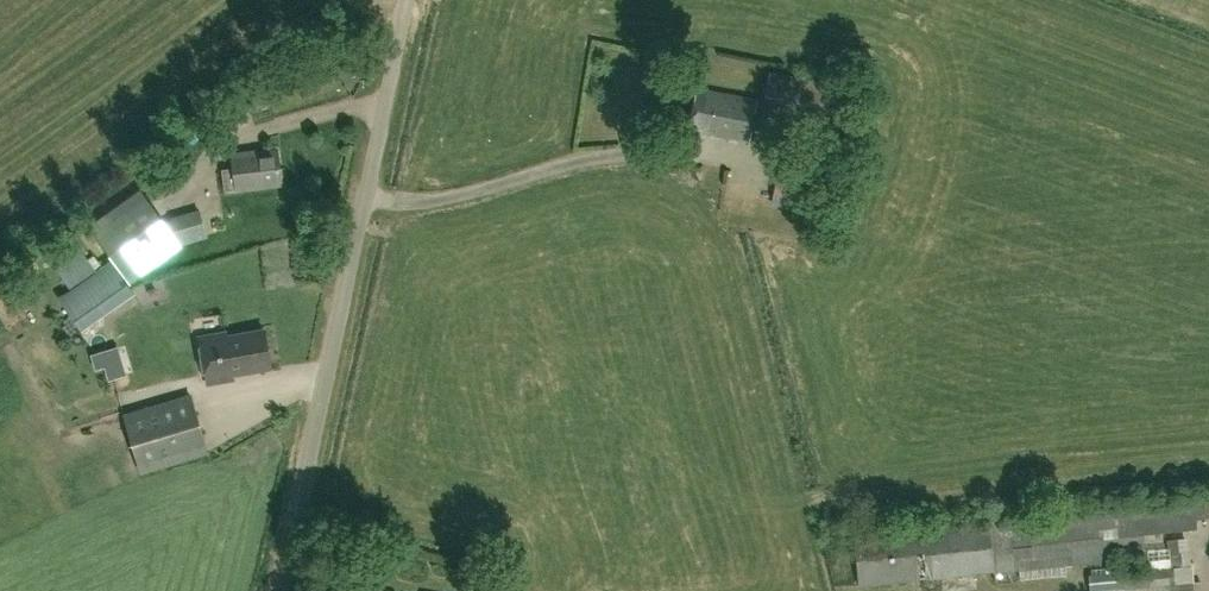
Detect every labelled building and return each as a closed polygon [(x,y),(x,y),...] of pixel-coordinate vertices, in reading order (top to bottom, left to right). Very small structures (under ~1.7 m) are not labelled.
[(764,101),(833,115),(839,86),(770,71),(764,101)] [(753,121),(757,99),(696,88),(692,109),(688,130),(749,142),(753,121)] [(225,191),(282,184),(278,151),(258,153),(258,151),(231,155),(233,168),(222,170),(225,191)] [(141,193),(90,229),(130,284),(146,273),(182,247),(181,245),(162,219),(154,208),(153,209),(141,193)] [(176,228),(188,248),(213,234),(201,214),(176,228)] [(97,268),(72,234),(46,252),(68,287),(97,268)] [(146,279),(149,290),(167,284),(164,273),(146,279)] [(233,373),(271,367),(265,331),(228,337),(227,332),(200,337),(208,383),(234,378),(233,373)] [(112,370),(125,360),(117,348),(103,358),(112,370)] [(190,396),(124,415),(141,472),(207,452),(190,396)] [(1088,509),(1094,563),(1145,559),(1143,535),(1203,529),(1203,519),(1208,518),(1208,499),(1208,498),(1114,507),(1088,509)] [(858,586),(994,572),(995,572),(989,520),(853,534),(858,586)] [(1175,584),(1173,569),(1177,568),(1177,571),(1180,573),(1187,573),(1190,569),(1189,553),(1167,555),(1168,568),(1089,574),(1090,590),(1194,590),(1193,583),(1175,584)]
